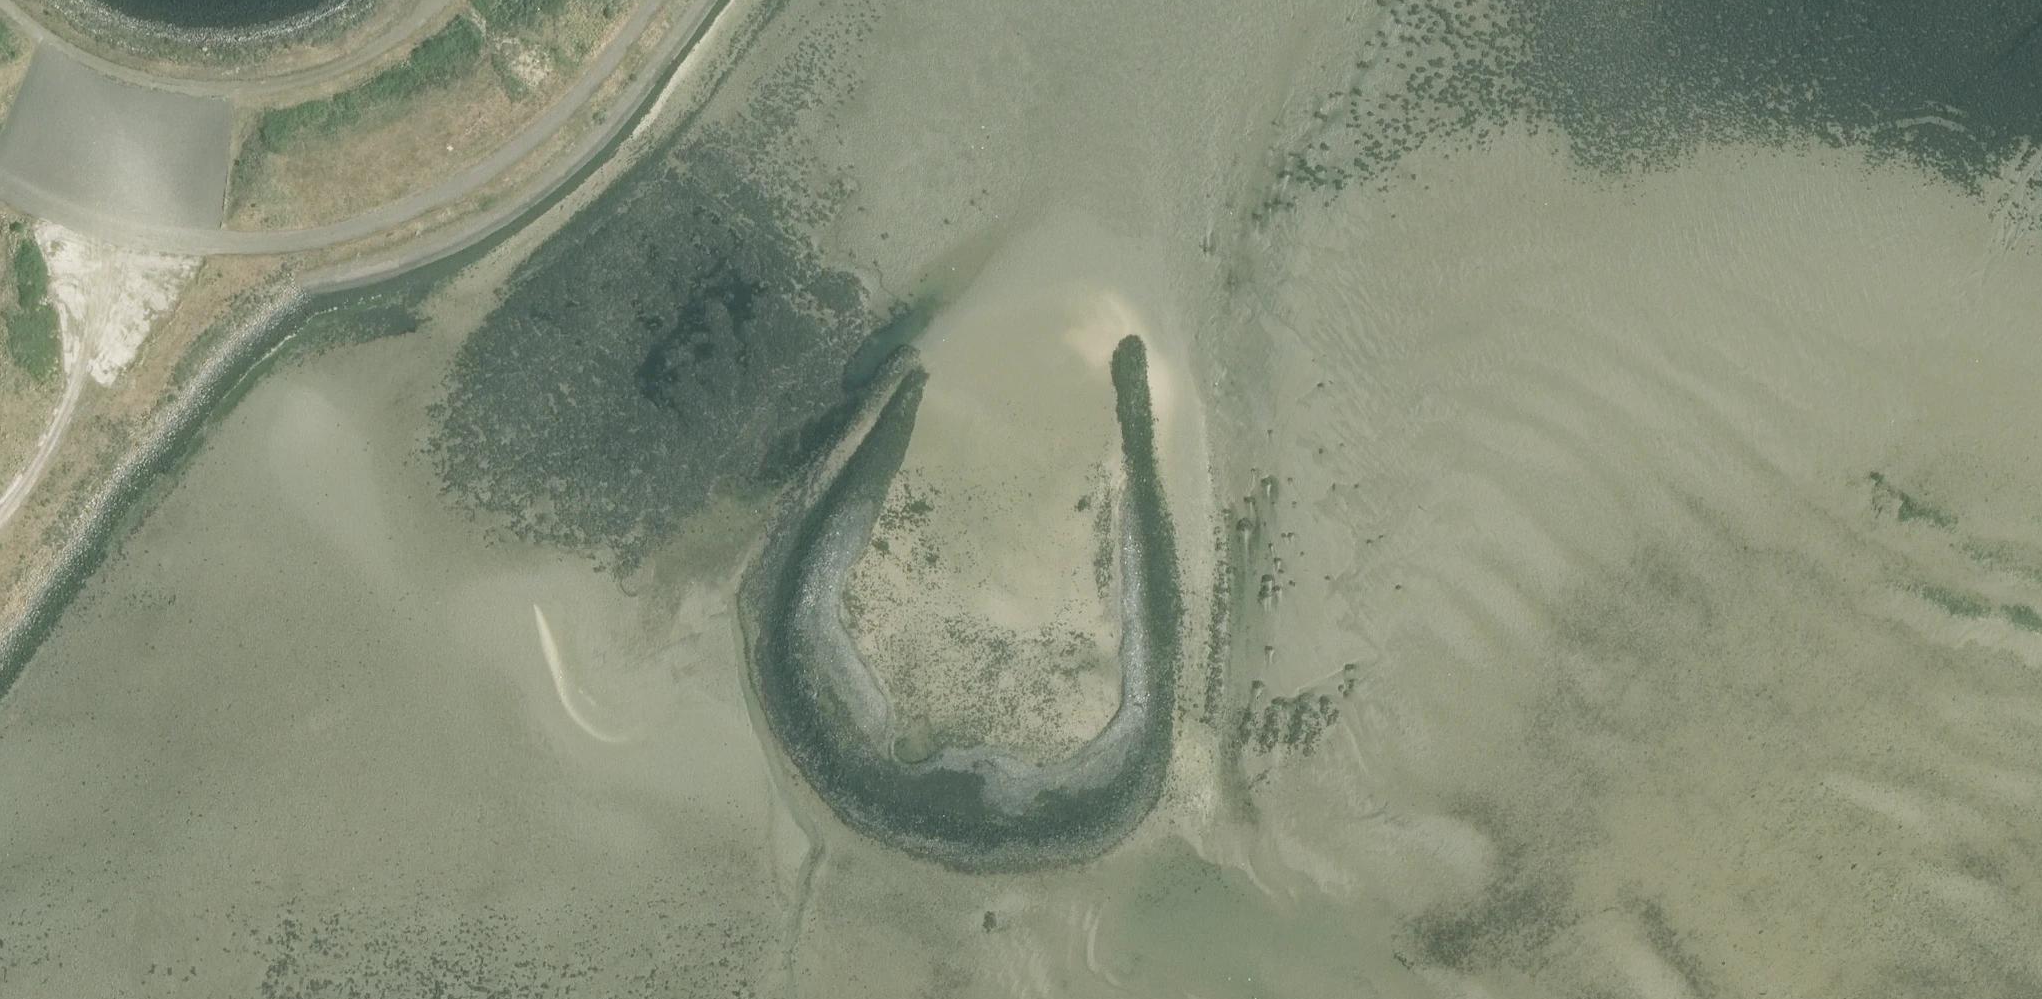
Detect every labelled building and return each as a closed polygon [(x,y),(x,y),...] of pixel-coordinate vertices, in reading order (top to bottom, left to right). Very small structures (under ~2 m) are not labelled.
[(544,73),(550,64),(545,60),(541,65),(539,68),(532,75),(524,81),(527,87),(536,81),(544,73)]
